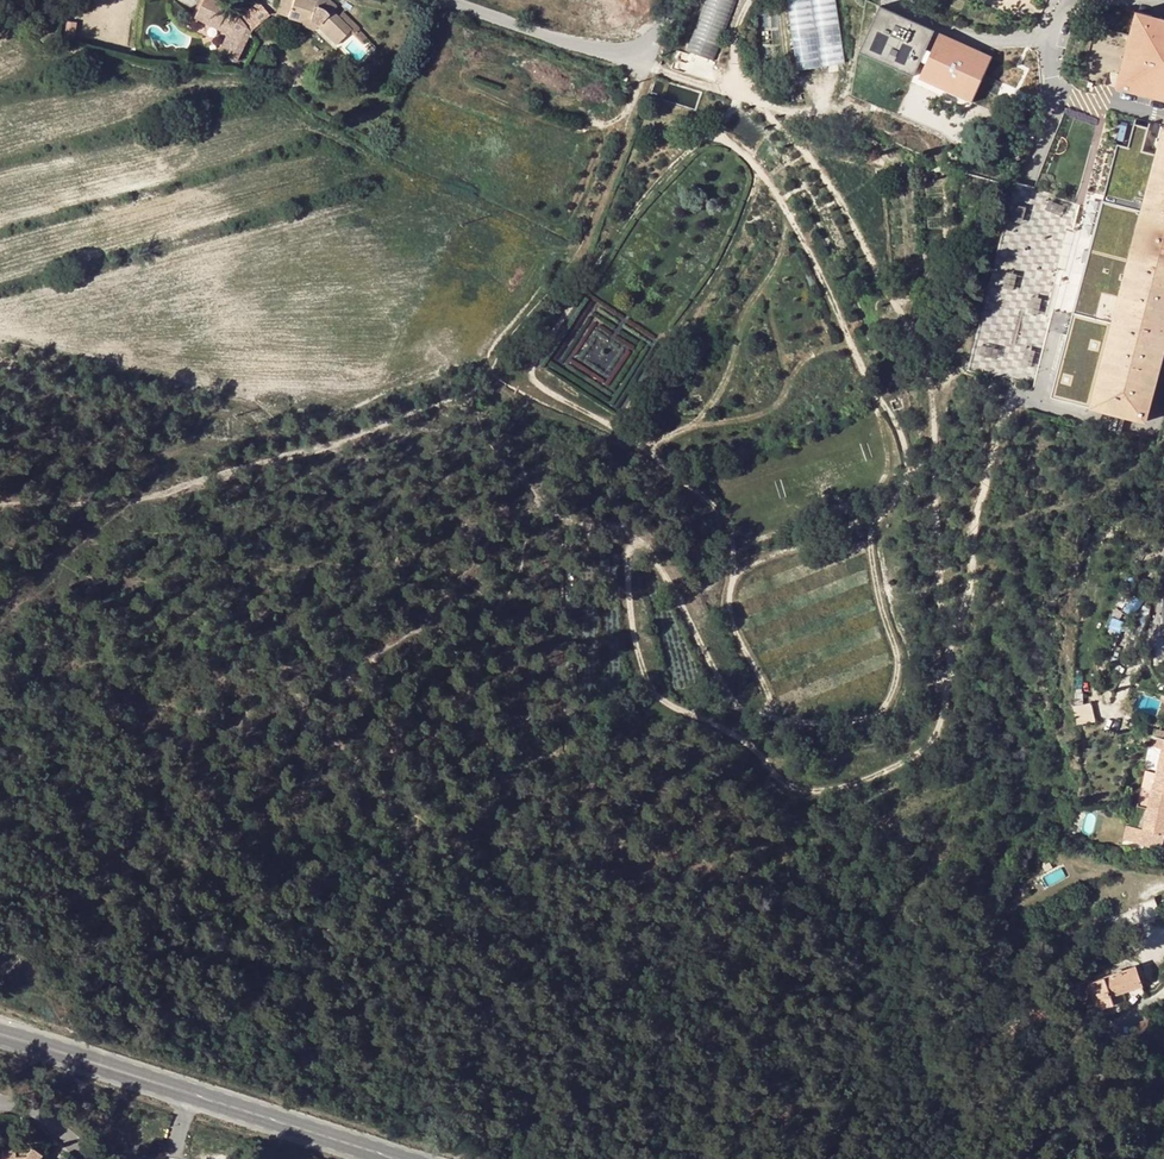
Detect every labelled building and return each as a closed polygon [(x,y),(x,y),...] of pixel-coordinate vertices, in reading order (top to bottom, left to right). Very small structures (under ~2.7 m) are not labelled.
[(235,62),(248,34),(268,16),(260,4),(240,20),(236,16),(217,7),(220,0),(202,0),(194,19),(225,33),(226,37),(218,54),(235,62)] [(319,26),(317,28),(336,46),(348,32),(363,47),(369,41),(357,30),(359,29),(342,13),(338,17),(332,12),(335,8),(334,7),(331,4),(326,1),(324,0),(316,0),(316,3),(307,0),(281,0),(277,15),(288,18),(300,22),(306,20),(319,26)] [(715,61),(738,0),(706,0),(687,51),(715,61)] [(796,71),(845,64),(835,0),(786,0),(796,71)] [(918,81),(971,103),(989,59),(936,37),(930,52),(927,50),(933,35),(878,12),(859,57),(913,79),(920,62),(925,64),(918,81)] [(1136,14),(1130,37),(1095,28),(1082,80),(1163,102),(1163,22),(1136,14)] [(312,33),(317,28),(319,26),(306,20),(300,22),(288,18),(288,21),(312,33)] [(1121,124),(1117,139),(1123,141),(1127,125),(1121,124)] [(1163,127),(1141,213),(1103,202),(1073,313),(1050,399),(1090,409),(1111,414),(1124,418),(1147,424),(1163,359),(1163,127)] [(968,371),(1035,389),(1085,201),(1015,183),(968,371)] [(1122,427),(1124,418),(1111,414),(1108,423),(1107,429),(1120,433),(1122,427)] [(1155,731),(1151,747),(1162,750),(1156,774),(1148,773),(1144,788),(1152,789),(1147,810),(1139,808),(1134,828),(1132,827),(1126,850),(1135,852),(1141,829),(1144,830),(1143,835),(1153,838),(1154,833),(1163,835),(1163,740),(1162,740),(1163,733),(1155,731)] [(1122,849),(1126,850),(1132,827),(1128,826),(1122,849)] [(1161,915),(1155,899),(1142,904),(1143,907),(1131,912),(1136,924),(1161,915)] [(1112,997),(1143,987),(1136,969),(1088,984),(1097,1012),(1115,1006),(1112,997)] [(1051,1018),(1043,1005),(1034,1011),(1042,1024),(1051,1018)] [(1000,1007),(988,1019),(997,1029),(1005,1022),(1000,1007)] [(82,1108),(93,1111),(95,1104),(84,1100),(82,1108)] [(19,1158),(19,1154),(19,1152),(5,1152),(5,1158),(0,1158),(45,1158),(35,1151),(33,1154),(29,1158),(19,1158)]
